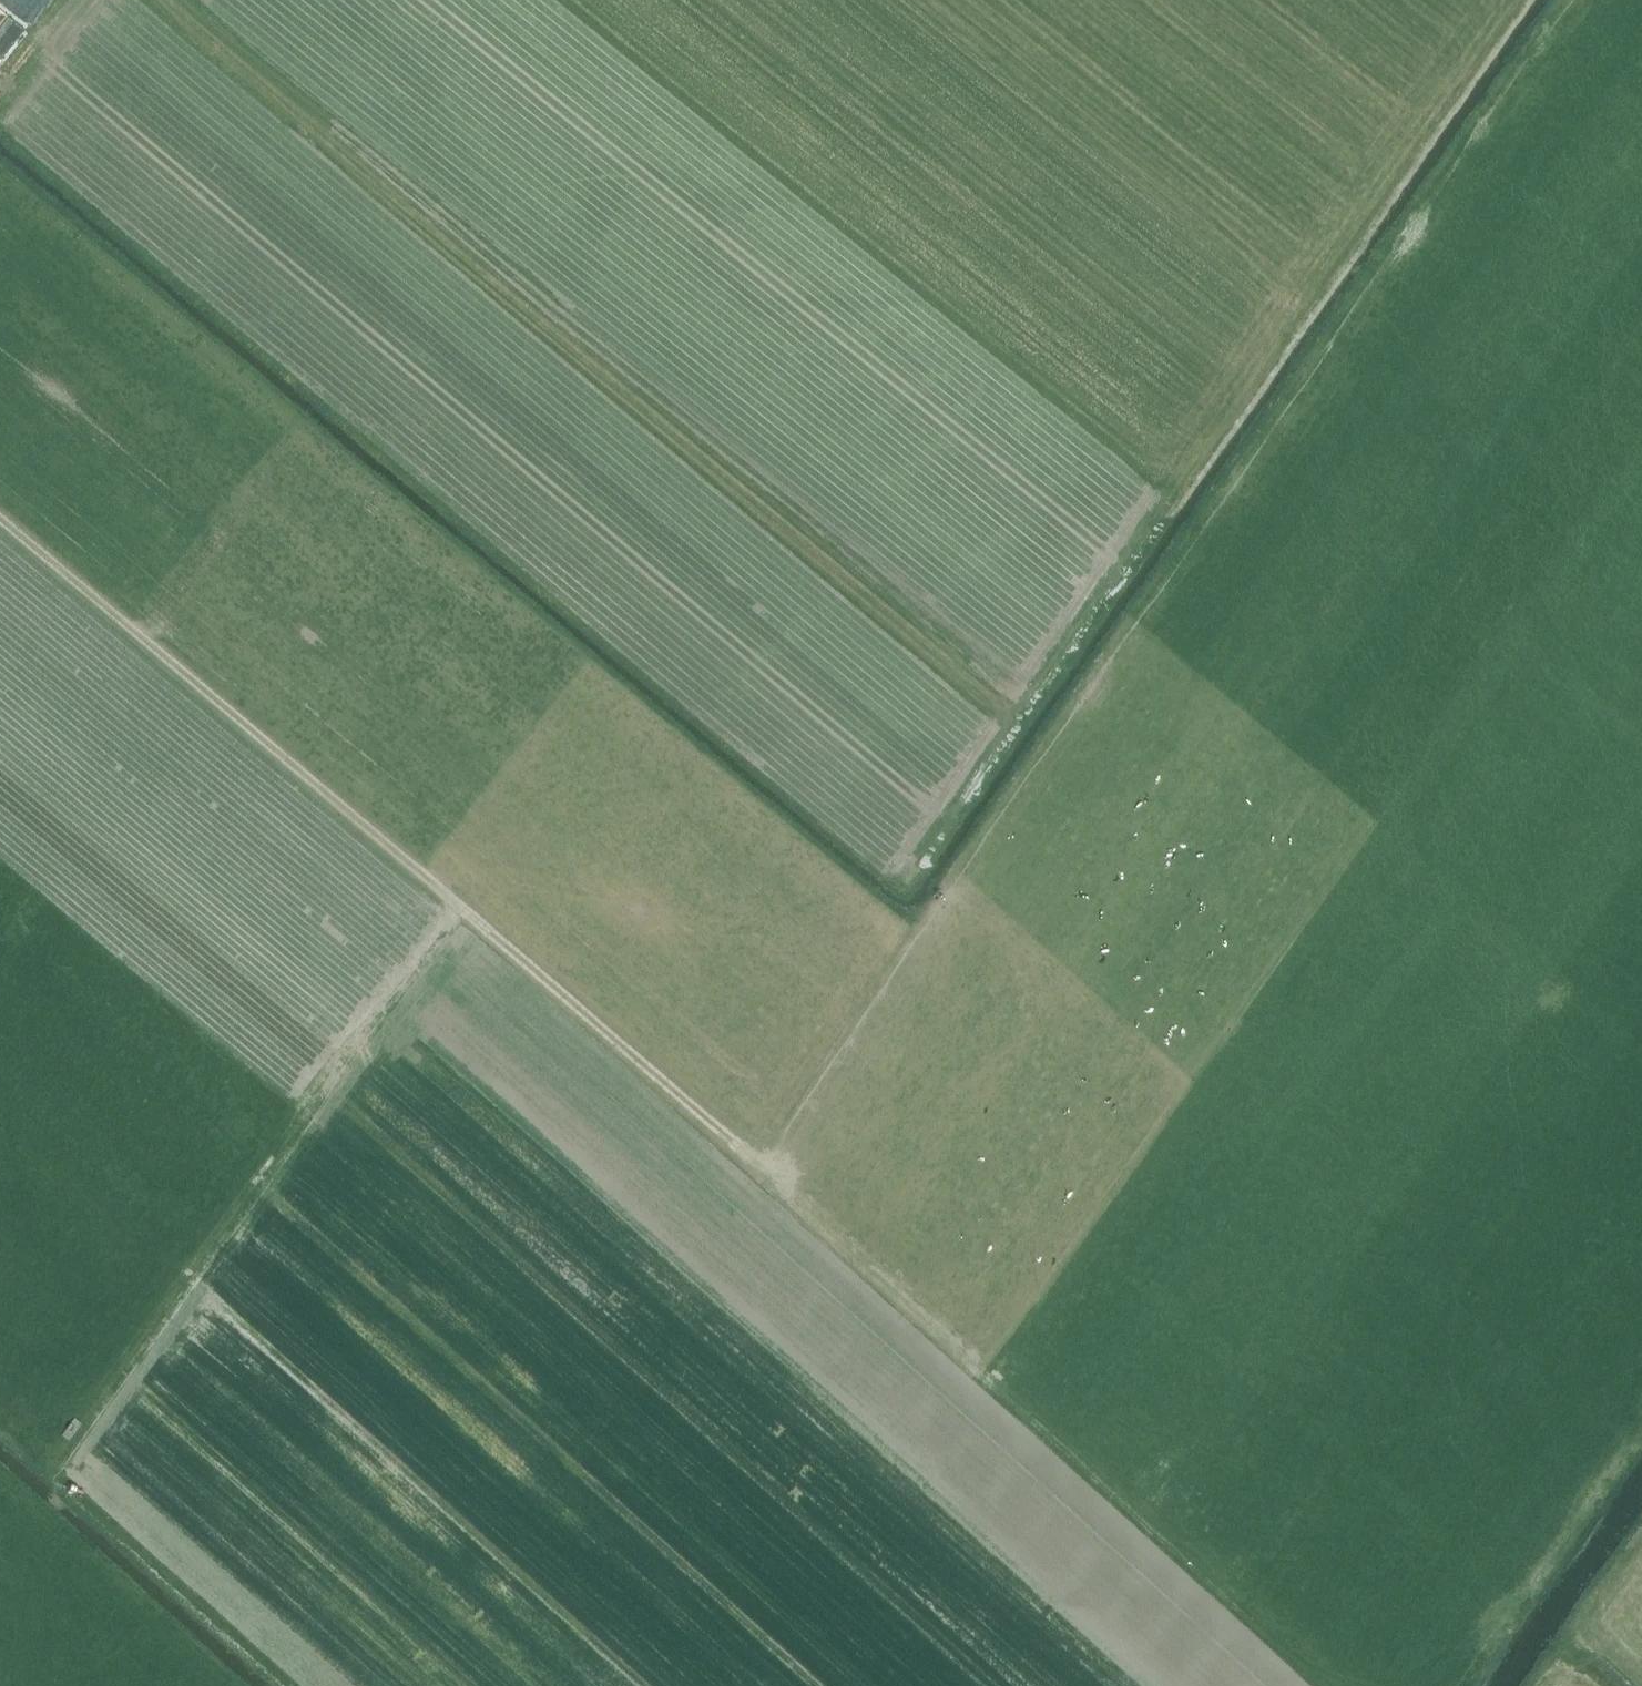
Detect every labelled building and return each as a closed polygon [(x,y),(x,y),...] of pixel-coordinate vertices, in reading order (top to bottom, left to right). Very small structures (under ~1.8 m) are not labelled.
[(13,0),(0,0),(0,22),(13,0)]
